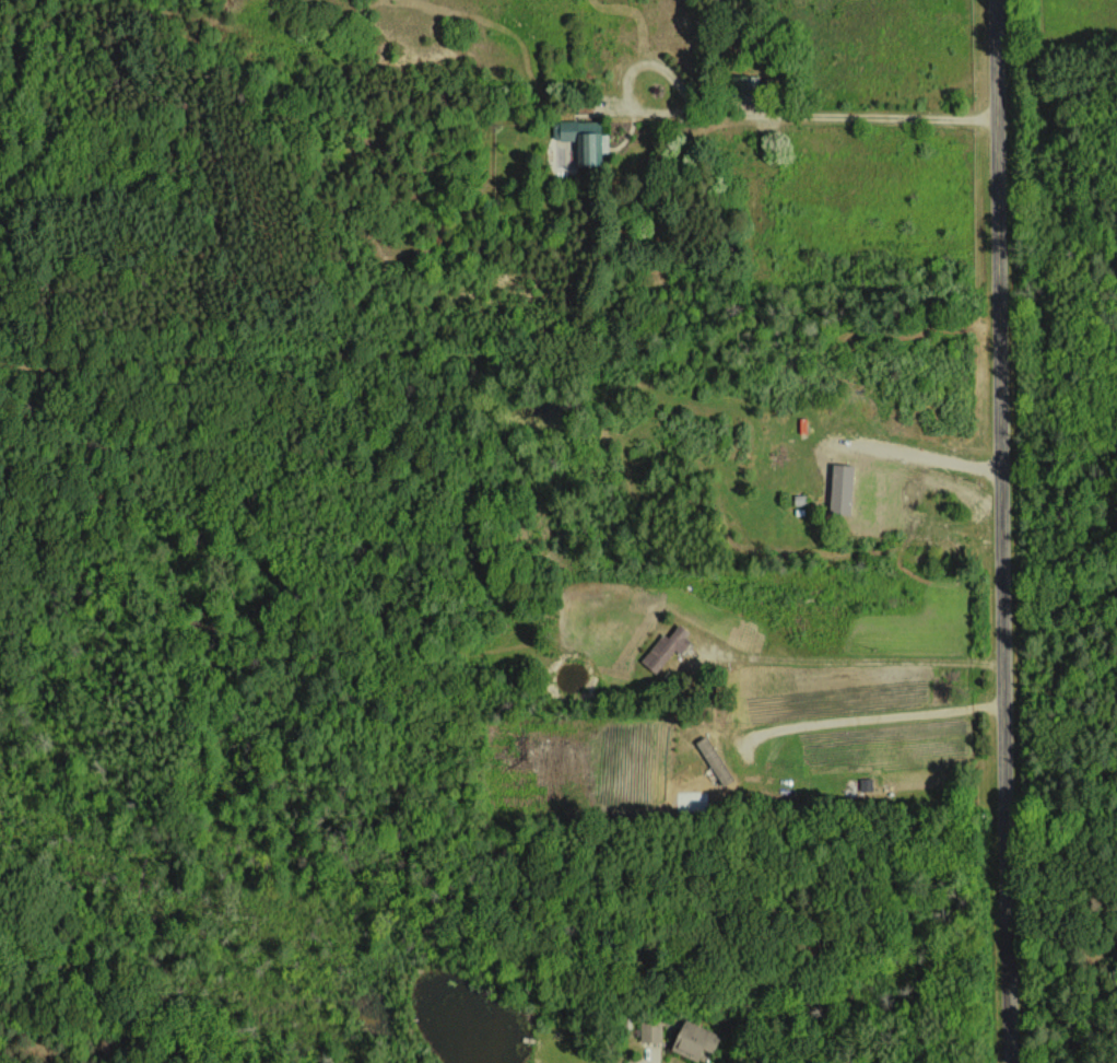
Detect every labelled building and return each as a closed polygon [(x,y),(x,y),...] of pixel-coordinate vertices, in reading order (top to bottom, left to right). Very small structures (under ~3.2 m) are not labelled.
[(599,121),(560,121),(560,140),(576,140),(576,165),(600,165),(600,152),(608,152),(608,133),(599,133),(599,121)] [(828,512),(849,513),(852,465),(830,464),(828,512)] [(678,654),(692,638),(676,625),(667,637),(663,633),(639,660),(654,673),(674,650),(678,654)] [(713,1052),(722,1036),(686,1018),(671,1046),(699,1060),(705,1048),(713,1052)] [(664,1021),(641,1020),(641,1041),(663,1042),(664,1021)]
